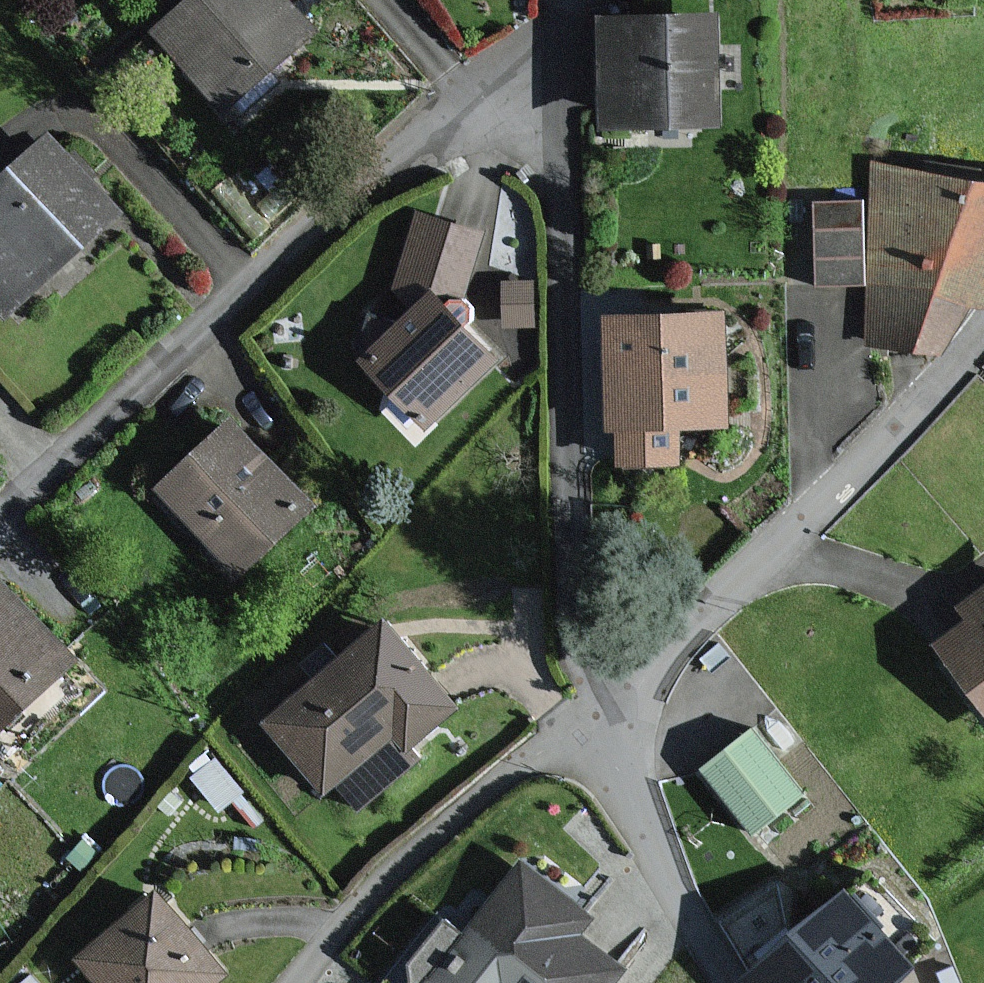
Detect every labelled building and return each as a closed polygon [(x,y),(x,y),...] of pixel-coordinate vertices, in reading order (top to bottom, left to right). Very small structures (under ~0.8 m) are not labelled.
[(271,0),(191,0),(150,37),(218,111),(303,35),(271,0)] [(706,27),(597,29),(599,133),(708,131),(706,27)] [(38,145),(0,180),(0,312),(104,217),(38,145)] [(871,175),(863,350),(932,365),(983,295),(983,188),(871,175)] [(494,366),(455,322),(482,232),(410,213),(388,294),(409,311),(363,352),(427,425),(494,366)] [(713,326),(600,326),(600,437),(611,437),(611,469),(665,469),(665,432),(714,432),(713,326)] [(298,511),(218,430),(152,495),(232,576),(298,511)] [(949,612),(962,629),(923,657),(983,741),(983,588),(949,612)] [(0,601),(0,720),(60,664),(0,601)] [(446,712),(372,626),(254,727),(313,796),(387,733),(402,750),(446,712)] [(793,801),(745,739),(697,775),(745,838),(793,801)] [(514,871),(425,982),(604,982),(607,978),(564,943),(580,924),(514,871)] [(829,902),(742,982),(888,982),(897,975),(829,902)] [(144,906),(71,966),(86,982),(205,982),(206,982),(144,906)]
